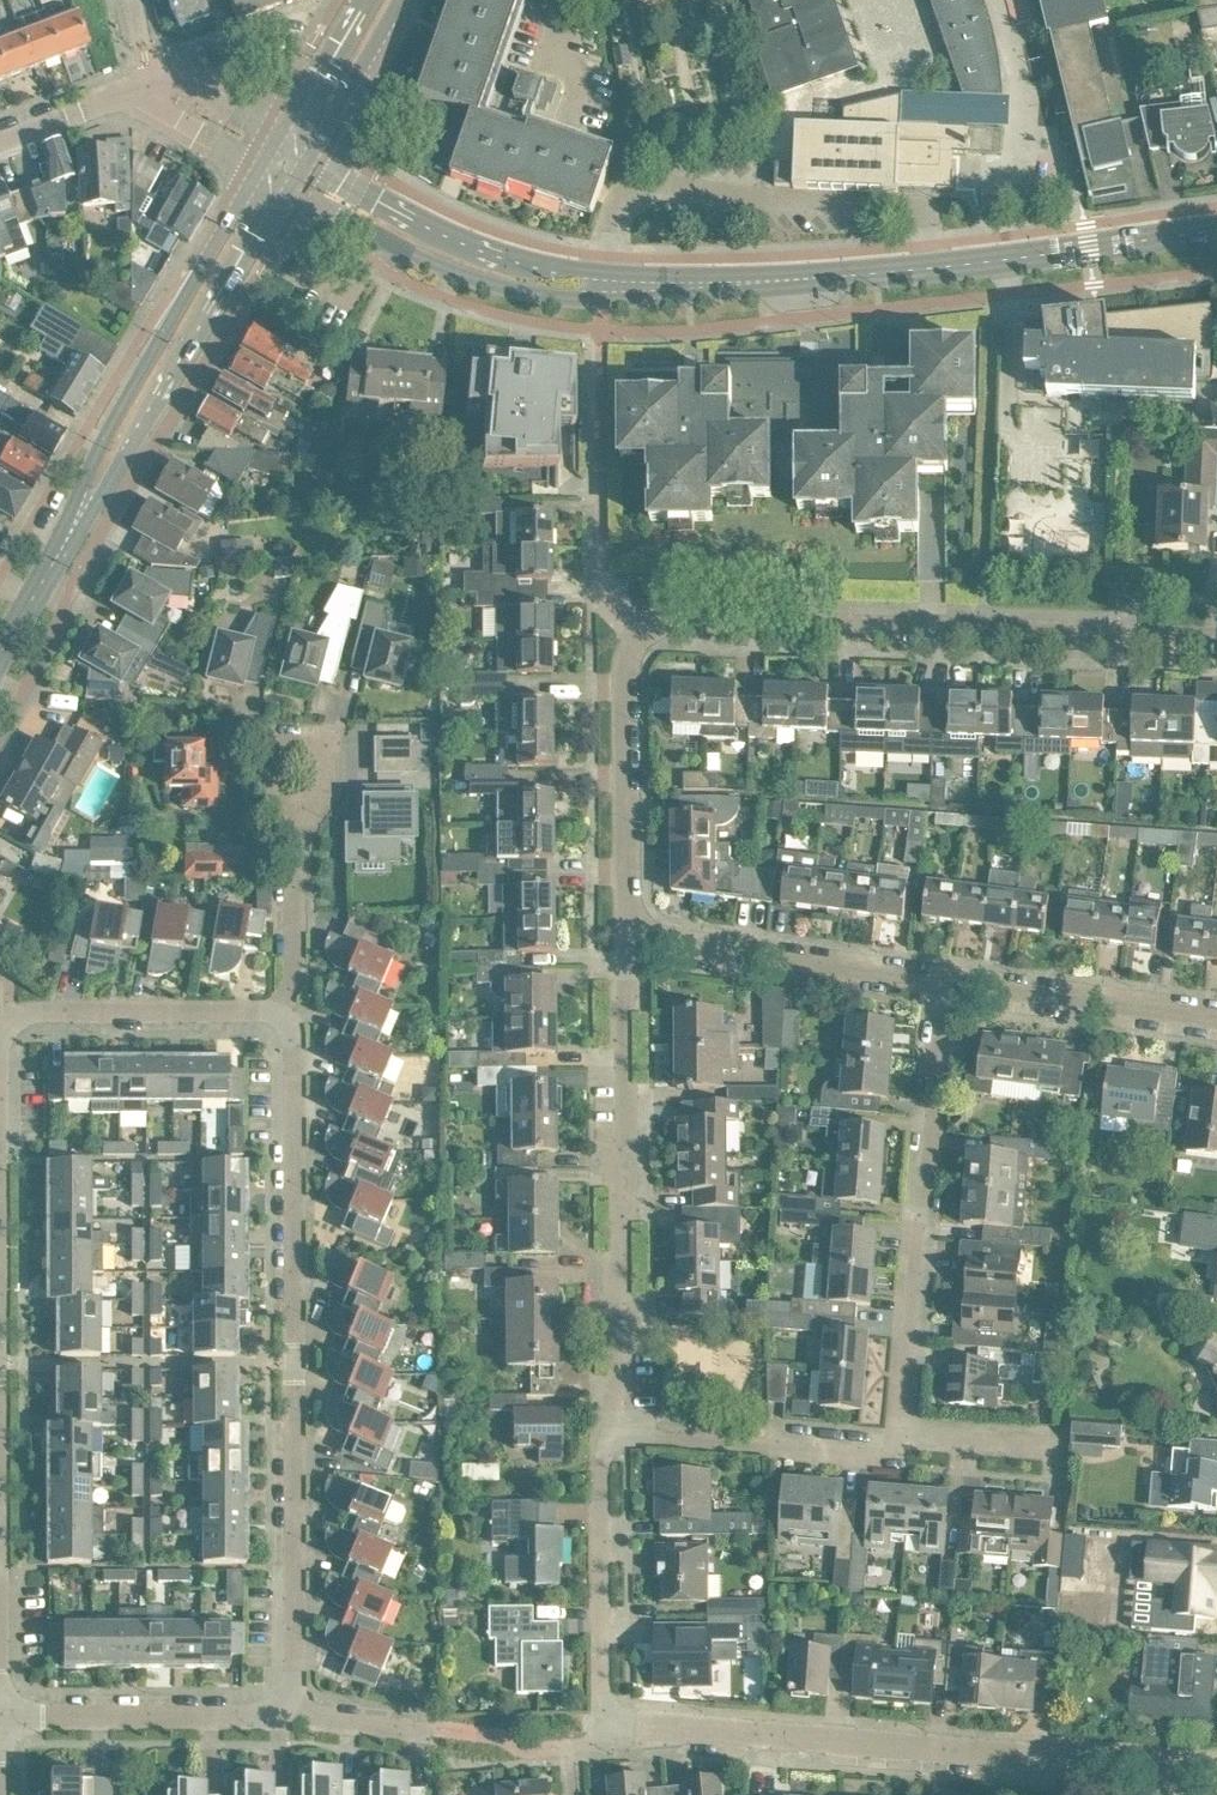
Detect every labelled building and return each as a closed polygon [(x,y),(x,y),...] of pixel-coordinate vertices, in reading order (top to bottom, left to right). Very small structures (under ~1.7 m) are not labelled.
[(209,16),(204,3),(210,0),(168,0),(179,28),(209,16)] [(256,0),(230,0),(237,20),(260,12),(256,0)] [(282,0),(256,0),(260,12),(283,5),(282,0)] [(522,0),(453,0),(420,95),(458,108),(437,169),(509,194),(512,187),(593,215),(614,154),(531,125),(528,133),(481,116),(522,0)] [(755,14),(751,15),(760,41),(757,42),(776,96),(857,68),(833,0),(750,0),(755,14)] [(964,95),(1004,97),(1002,74),(999,51),(993,28),(987,6),(984,0),(931,0),(964,95)] [(1083,166),(1091,164),(1094,175),(1133,165),(1123,124),(1115,126),(1092,29),(1110,24),(1104,0),(1043,0),(1083,166)] [(1197,11),(1216,8),(1216,0),(1194,0),(1197,11)] [(1197,11),(1202,32),(1216,29),(1216,8),(1197,11)] [(89,46),(75,10),(48,21),(61,57),(89,46)] [(61,57),(48,21),(21,31),(34,67),(61,57)] [(21,31),(0,39),(0,57),(8,77),(34,67),(21,31)] [(628,48),(616,50),(619,67),(631,65),(628,48)] [(547,82),(546,86),(523,79),(516,101),(539,108),(541,101),(553,105),(559,87),(547,82)] [(902,95),(845,109),(845,127),(797,125),(795,165),(777,164),(776,186),(795,187),(794,188),(898,193),(899,187),(953,190),(955,153),(968,154),(970,127),(901,124),(902,95)] [(1213,125),(1212,111),(1210,111),(1209,101),(1204,102),(1204,96),(1183,99),(1184,104),(1141,109),(1151,151),(1152,151),(1145,120),(1162,118),(1164,137),(1165,138),(1165,140),(1166,141),(1168,142),(1169,142),(1169,154),(1171,154),(1171,149),(1175,149),(1178,154),(1183,158),(1189,161),(1196,161),(1202,159),(1207,155),(1210,150),(1212,144),(1216,143),(1216,148),(1216,141),(1213,125)] [(46,182),(23,191),(28,206),(33,221),(48,219),(64,218),(64,183),(77,177),(62,139),(42,147),(48,164),(40,168),(46,182)] [(131,140),(131,164),(131,185),(148,195),(151,190),(162,169),(132,153),(132,140),(131,140)] [(78,152),(80,176),(81,207),(114,205),(115,211),(131,210),(131,208),(131,185),(131,164),(114,165),(113,150),(78,152)] [(214,199),(213,198),(181,180),(175,191),(162,184),(155,196),(201,222),(214,199)] [(3,184),(0,185),(0,259),(26,250),(16,223),(33,221),(28,206),(23,191),(8,196),(3,184)] [(150,197),(148,195),(131,185),(131,208),(133,209),(133,220),(140,224),(143,217),(152,202),(149,199),(150,197)] [(201,222),(155,196),(152,202),(143,217),(189,243),(201,222)] [(131,221),(118,221),(119,242),(132,242),(131,221)] [(131,283),(130,300),(141,306),(158,277),(131,263),(131,283)] [(114,283),(105,297),(135,315),(141,306),(130,300),(131,283),(114,283)] [(1108,316),(1107,311),(1045,318),(1046,323),(1027,325),(1027,326),(1028,326),(1026,370),(1042,370),(1042,378),(1049,378),(1048,395),(1196,401),(1198,354),(1216,354),(1216,356),(1216,343),(1213,304),(1108,316)] [(117,349),(115,348),(96,337),(43,306),(29,331),(45,340),(39,351),(65,367),(59,378),(89,396),(117,349)] [(288,345),(254,326),(252,330),(248,331),(244,339),(244,343),(240,350),(242,350),(258,359),(274,368),(289,377),(305,386),(313,372),(283,354),(288,345)] [(948,400),(975,400),(975,409),(977,409),(977,345),(916,345),(916,379),(844,379),(844,365),(732,365),(732,380),(682,380),(683,395),(622,396),(622,460),(624,460),(624,451),(652,450),(652,522),(671,521),(671,514),(693,514),(693,521),(713,521),(713,497),(730,497),(729,490),(752,490),(752,497),(772,497),(771,434),(799,434),(799,510),(819,509),(818,502),(841,502),(841,509),(858,509),(858,533),(878,533),(877,526),(900,526),(899,533),(919,533),(919,462),(946,462),(946,471),(948,471),(948,400)] [(231,369),(230,372),(265,392),(272,382),(299,397),(305,386),(289,377),(274,368),(258,359),(242,350),(240,353),(235,356),(230,363),(231,369)] [(575,426),(575,377),(575,364),(537,364),(537,360),(532,360),(532,364),(528,364),(529,352),(516,351),(515,364),(513,364),(513,358),(472,354),(465,421),(483,423),(483,467),(558,467),(558,426),(575,426)] [(395,400),(399,360),(383,359),(383,357),(352,354),(347,408),(380,411),(381,399),(395,400)] [(440,417),(445,363),(414,360),(414,362),(399,360),(395,400),(412,402),(411,414),(440,417)] [(76,417),(89,396),(59,378),(54,386),(28,371),(20,384),(76,417)] [(212,394),(233,406),(244,413),(249,404),(267,415),(271,408),(274,402),(270,400),(224,373),(212,394)] [(66,433),(0,393),(0,412),(0,413),(0,414),(25,429),(19,438),(52,458),(66,433)] [(319,395),(312,408),(324,414),(331,402),(319,395)] [(197,449),(216,450),(253,451),(253,446),(239,443),(230,438),(235,429),(262,445),(269,433),(277,437),(281,431),(258,421),(255,425),(209,398),(197,420),(209,427),(197,449)] [(340,457),(338,443),(337,436),(336,437),(322,429),(312,445),(300,439),(297,455),(340,457)] [(1188,494),(1162,493),(1160,548),(1207,550),(1209,507),(1216,508),(1216,488),(1216,431),(1193,430),(1192,452),(1189,452),(1188,494)] [(49,462),(29,449),(0,433),(0,453),(3,455),(0,461),(0,467),(14,474),(34,487),(49,462)] [(352,444),(338,443),(340,457),(351,458),(352,444)] [(289,454),(255,452),(256,451),(253,451),(216,450),(206,467),(237,485),(246,468),(280,479),(281,475),(286,476),(289,454)] [(156,490),(177,502),(198,515),(218,481),(203,472),(200,477),(173,461),(156,490)] [(30,495),(9,483),(0,477),(0,513),(14,522),(30,495)] [(373,477),(351,481),(355,505),(377,501),(373,477)] [(551,546),(551,513),(516,513),(506,513),(506,499),(476,499),(476,515),(496,515),(496,546),(551,546)] [(143,536),(133,554),(152,565),(179,567),(197,568),(201,560),(185,555),(183,557),(175,553),(183,539),(189,543),(201,522),(181,510),(178,517),(150,501),(133,530),(143,536)] [(433,529),(433,514),(417,513),(417,529),(433,529)] [(274,551),(281,559),(292,558),(298,549),(291,542),(280,542),(274,551)] [(552,581),(551,546),(496,546),(496,548),(493,548),(493,573),(474,573),(473,594),(477,594),(507,593),(507,589),(522,589),(522,581),(552,581)] [(150,570),(148,568),(147,570),(148,570),(144,577),(128,568),(121,581),(125,583),(112,605),(127,613),(120,626),(157,647),(170,624),(168,624),(168,625),(157,618),(169,597),(189,599),(190,599),(192,573),(150,570)] [(335,679),(350,620),(356,622),(363,593),(338,587),(324,613),(329,615),(329,616),(315,641),(292,635),(281,679),(315,687),(319,674),(335,679)] [(507,606),(507,593),(477,594),(477,607),(495,607),(496,640),(498,640),(552,639),(552,606),(507,606)] [(387,610),(387,608),(366,603),(351,662),(368,666),(365,679),(399,687),(410,644),(387,638),(386,610),(387,610)] [(261,679),(276,620),(255,615),(255,616),(241,641),(218,635),(207,679),(241,687),(244,674),(261,679)] [(157,647),(120,626),(113,639),(98,630),(85,652),(82,650),(72,667),(73,668),(76,663),(92,673),(89,677),(89,682),(87,687),(88,692),(87,697),(85,697),(85,698),(126,702),(126,701),(118,700),(119,683),(132,662),(143,668),(142,669),(143,670),(157,647)] [(552,674),(552,639),(498,640),(498,672),(498,674),(507,674),(552,674)] [(507,686),(507,674),(498,674),(498,672),(469,672),(469,682),(477,682),(477,686),(507,686)] [(705,727),(706,684),(674,683),(673,726),(697,727),(705,727)] [(738,685),(706,684),(705,727),(704,737),(735,738),(736,730),(750,731),(752,697),(737,697),(738,685)] [(507,699),(507,686),(477,686),(460,686),(461,705),(472,705),(477,700),(493,700),(493,732),(506,732),(552,732),(552,699),(507,699)] [(797,730),(798,687),(766,686),(766,698),(752,697),(750,731),(750,738),(778,739),(778,729),(797,730)] [(829,688),(798,687),(797,730),(827,731),(827,733),(842,734),(843,701),(829,700),(829,688)] [(888,746),(889,733),(890,690),(858,689),(858,701),(843,701),(842,734),(842,744),(888,746)] [(921,691),(890,690),(889,733),(907,734),(907,744),(934,745),(934,737),(935,737),(936,704),(921,703),(921,691)] [(981,737),(982,694),(950,693),(950,705),(936,704),(935,737),(949,738),(949,735),(961,736),(960,745),(981,746),(981,737)] [(1013,695),(982,694),(981,737),(999,737),(999,751),(1025,752),(1026,741),(1027,708),(1013,707),(1013,695)] [(1072,740),(1073,697),(1042,696),(1042,708),(1027,708),(1026,741),(1041,741),(1041,739),(1072,740)] [(1105,699),(1073,697),(1072,740),(1101,741),(1101,743),(1118,744),(1119,711),(1105,711),(1105,699)] [(1163,759),(1165,701),(1134,700),(1134,712),(1119,711),(1118,744),(1117,751),(1132,752),(1132,758),(1163,759)] [(1197,702),(1165,701),(1163,759),(1194,760),(1194,765),(1208,765),(1210,715),(1197,714),(1197,702)] [(1210,715),(1208,765),(1216,765),(1216,715),(1210,715)] [(434,724),(420,724),(420,741),(435,741),(434,724)] [(41,741),(20,778),(15,775),(0,801),(0,803),(5,806),(2,811),(7,814),(10,809),(38,825),(35,830),(50,839),(64,814),(49,806),(63,780),(77,788),(102,744),(75,728),(61,752),(41,741)] [(552,767),(552,732),(506,732),(506,750),(500,750),(500,765),(500,767),(507,767),(552,767)] [(414,740),(376,741),(376,772),(415,771),(414,740)] [(217,767),(203,767),(203,745),(166,744),(166,746),(154,746),(153,764),(166,765),(166,787),(184,788),(183,807),(216,807),(217,767)] [(110,747),(109,762),(112,762),(111,766),(121,766),(121,763),(124,763),(125,748),(110,747)] [(507,779),(507,767),(500,767),(500,765),(465,765),(465,779),(478,779),(507,779)] [(138,786),(138,770),(128,769),(128,785),(138,786)] [(685,791),(718,791),(718,774),(685,774),(685,791)] [(508,792),(507,779),(478,779),(478,793),(498,793),(498,792),(508,792)] [(932,804),(932,807),(946,809),(947,781),(932,781),(932,787),(932,804)] [(374,861),(396,860),(396,838),(413,838),(413,800),(410,800),(410,788),(365,789),(365,812),(360,812),(360,827),(348,827),(348,861),(368,861),(368,863),(374,863),(374,861)] [(553,826),(553,792),(508,792),(498,792),(498,793),(498,826),(553,826)] [(742,799),(719,798),(685,798),(685,813),(673,813),(673,844),(717,844),(717,827),(720,827),(726,826),(731,823),(734,821),(739,814),(741,807),(742,799)] [(1024,800),(1009,799),(1008,812),(1024,813),(1024,800)] [(798,833),(800,815),(801,804),(786,803),(783,831),(798,833)] [(826,816),(827,806),(809,805),(808,815),(826,816)] [(856,818),(857,808),(837,807),(836,817),(856,818)] [(886,811),(868,809),(867,819),(886,820),(886,811)] [(901,821),(902,811),(888,810),(887,820),(901,821)] [(926,842),(928,814),(913,812),(912,829),(907,863),(922,865),(926,842)] [(968,826),(969,817),(950,815),(949,825),(968,826)] [(998,829),(999,819),(979,818),(979,827),(998,829)] [(1027,831),(1028,821),(1009,820),(1009,830),(1027,831)] [(1059,834),(1060,824),(1040,822),(1039,832),(1059,834)] [(553,860),(553,826),(498,826),(498,848),(487,848),(487,858),(478,858),(478,873),(518,873),(518,860),(553,860)] [(1090,836),(1109,837),(1110,827),(1091,826),(1090,836)] [(1139,839),(1140,830),(1120,828),(1120,838),(1139,839)] [(1180,843),(1181,833),(1159,831),(1158,847),(1180,848),(1180,843)] [(1181,833),(1180,843),(1180,848),(1177,867),(1195,868),(1197,846),(1216,848),(1216,836),(1181,833)] [(133,838),(91,838),(91,867),(110,867),(133,867),(133,838)] [(773,904),(776,880),(777,870),(743,870),(732,859),(732,844),(717,844),(673,844),(673,892),(717,898),(717,896),(773,904)] [(35,855),(29,870),(60,880),(64,864),(35,855)] [(821,857),(819,873),(814,909),(829,911),(830,916),(838,917),(841,913),(843,913),(848,877),(835,875),(837,860),(821,857)] [(244,859),(219,859),(186,858),(186,874),(244,875),(244,859)] [(873,917),(878,881),(879,869),(850,865),(848,877),(843,913),(873,917)] [(814,909),(819,873),(787,868),(782,905),(814,909)] [(518,885),(518,873),(478,873),(478,885),(503,885),(503,918),(553,918),(553,885),(518,885)] [(1014,931),(1021,878),(1018,894),(990,890),(985,927),(1014,931)] [(1045,935),(1049,912),(1050,898),(1036,896),(1038,880),(1021,878),(1014,931),(1045,935)] [(873,917),(904,921),(909,885),(878,881),(873,917)] [(955,923),(960,886),(929,882),(924,919),(955,923)] [(985,927),(990,890),(960,886),(955,923),(985,927)] [(1125,946),(1156,950),(1163,904),(1131,900),(1130,909),(1125,946)] [(1094,942),(1100,905),(1069,901),(1064,938),(1094,942)] [(1125,946),(1130,909),(1100,905),(1094,942),(1125,946)] [(1205,962),(1210,925),(1212,909),(1193,906),(1191,922),(1180,921),(1175,957),(1205,962)] [(142,916),(97,908),(94,925),(81,923),(71,957),(88,960),(85,975),(92,976),(97,976),(102,974),(107,971),(110,967),(112,962),(114,948),(136,952),(142,916)] [(147,975),(153,976),(159,976),(164,974),(168,971),(171,967),(173,962),(176,948),(198,952),(204,916),(158,908),(147,975)] [(259,952),(265,916),(220,908),(208,974),(215,976),(220,976),(225,974),(230,971),(233,967),(235,962),(237,948),(259,952)] [(553,953),(553,918),(503,918),(503,951),(477,951),(477,968),(522,967),(522,953),(553,953)] [(329,934),(327,940),(326,945),(326,951),(328,956),(332,960),(336,963),(349,968),(341,987),(375,1001),(392,959),(375,952),(381,938),(348,924),(342,939),(329,934)] [(1210,925),(1205,962),(1216,963),(1216,926),(1210,925)] [(525,967),(522,967),(477,968),(477,984),(491,984),(491,993),(498,1000),(507,1000),(507,1018),(554,1018),(554,982),(525,982),(525,967)] [(375,1001),(341,987),(329,982),(327,988),(326,993),(326,999),(328,1004),(332,1008),(336,1011),(349,1016),(342,1035),(375,1049),(392,1008),(375,1001)] [(783,1050),(786,1011),(763,1011),(763,1049),(783,1050)] [(786,1011),(783,1050),(783,1054),(799,1055),(802,1013),(786,1011)] [(678,1035),(678,1050),(738,1049),(738,1030),(723,1030),(722,1014),(722,1012),(678,1012),(678,1019),(673,1019),(673,1035),(678,1035)] [(727,1015),(722,1014),(723,1030),(738,1030),(738,1026),(736,1022),(734,1019),(730,1016),(727,1015)] [(554,1054),(554,1018),(507,1018),(493,1018),(492,1019),(492,1038),(493,1053),(478,1053),(478,1068),(499,1067),(525,1068),(525,1054),(554,1054)] [(841,1021),(839,1045),(837,1059),(891,1063),(894,1025),(841,1021)] [(375,1049),(342,1035),(329,1030),(327,1036),(326,1042),(326,1047),(328,1052),(332,1056),(336,1059),(349,1064),(341,1083),(388,1102),(394,1088),(381,1082),(392,1056),(375,1049)] [(965,1093),(989,1096),(991,1080),(1019,1084),(1025,1043),(1024,1043),(1022,1035),(1009,1033),(1005,1040),(986,1038),(985,1046),(972,1044),(965,1093)] [(1064,1060),(1065,1052),(1066,1048),(1025,1043),(1019,1084),(1043,1087),(1043,1092),(1081,1097),(1085,1063),(1064,1060)] [(738,1070),(738,1054),(738,1049),(678,1050),(679,1066),(673,1066),(673,1081),(679,1081),(679,1089),(690,1089),(690,1091),(725,1091),(725,1071),(738,1070)] [(92,1102),(92,1058),(75,1058),(75,1062),(64,1061),(64,1070),(49,1070),(49,1101),(64,1101),(64,1102),(92,1102)] [(119,1114),(119,1062),(109,1062),(109,1058),(92,1058),(92,1102),(92,1114),(119,1114)] [(146,1102),(147,1058),(130,1058),(130,1062),(119,1062),(119,1114),(146,1114),(146,1102)] [(174,1102),(174,1062),(163,1062),(163,1058),(147,1058),(146,1102),(174,1102)] [(201,1102),(201,1058),(184,1058),(184,1062),(174,1062),(174,1102),(174,1112),(201,1111),(201,1102)] [(244,1101),(244,1071),(229,1071),(229,1062),(218,1062),(218,1058),(201,1058),(201,1102),(229,1102),(229,1101),(244,1101)] [(888,1099),(891,1063),(837,1059),(836,1082),(831,1082),(827,1085),(825,1089),(824,1092),(823,1109),(881,1114),(881,1112),(876,1111),(877,1098),(888,1099)] [(554,1089),(554,1085),(530,1085),(530,1068),(525,1068),(499,1067),(478,1068),(478,1085),(497,1085),(497,1118),(514,1118),(554,1118),(554,1116),(560,1116),(560,1089),(554,1089)] [(1109,1069),(1106,1093),(1103,1114),(1134,1118),(1133,1124),(1171,1130),(1178,1073),(1177,1073),(1176,1078),(1162,1076),(1162,1071),(1140,1068),(1139,1073),(1109,1069)] [(388,1102),(341,1083),(329,1078),(327,1085),(326,1090),(326,1095),(328,1100),(332,1104),(336,1107),(349,1112),(341,1131),(375,1145),(392,1104),(388,1102)] [(781,1102),(781,1087),(729,1088),(729,1103),(741,1103),(781,1102)] [(1195,1092),(1188,1151),(1216,1155),(1216,1094),(1195,1092)] [(727,1121),(742,1121),(741,1103),(729,1103),(696,1103),(696,1120),(679,1120),(679,1131),(680,1131),(680,1156),(727,1156),(727,1121)] [(779,1106),(778,1124),(822,1126),(823,1108),(779,1106)] [(951,1121),(961,1133),(968,1127),(959,1115),(951,1121)] [(555,1152),(554,1118),(514,1118),(514,1139),(499,1139),(499,1169),(528,1169),(530,1169),(530,1152),(555,1152)] [(392,1152),(375,1145),(341,1131),(329,1126),(327,1133),(326,1138),(326,1143),(328,1148),(332,1152),(336,1155),(349,1160),(341,1179),(388,1199),(394,1184),(381,1179),(392,1152)] [(844,1128),(831,1127),(829,1145),(843,1146),(842,1164),(882,1167),(883,1164),(888,1165),(889,1148),(884,1148),(886,1130),(844,1126),(844,1128)] [(229,1135),(229,1155),(243,1155),(243,1135),(229,1135)] [(789,1159),(791,1135),(778,1135),(777,1158),(789,1159)] [(1061,1143),(1025,1141),(1001,1139),(1000,1155),(970,1153),(967,1189),(1016,1192),(1017,1173),(1029,1174),(1030,1158),(1059,1160),(1061,1143)] [(50,1142),(50,1155),(68,1155),(68,1142),(50,1142)] [(120,1155),(120,1144),(104,1144),(104,1155),(120,1155)] [(135,1144),(120,1144),(120,1155),(135,1155),(135,1144)] [(174,1155),(174,1144),(158,1144),(158,1155),(174,1155)] [(189,1144),(174,1144),(174,1155),(189,1155),(189,1144)] [(727,1175),(727,1156),(680,1156),(681,1181),(679,1181),(679,1192),(706,1192),(706,1207),(742,1207),(742,1175),(727,1175)] [(882,1167),(842,1164),(826,1162),(823,1200),(839,1201),(843,1201),(879,1204),(881,1187),(886,1187),(887,1170),(882,1170),(882,1167)] [(91,1163),(47,1163),(47,1181),(50,1181),(51,1191),(91,1190),(110,1190),(110,1178),(91,1179),(91,1163)] [(246,1180),(246,1163),(203,1163),(203,1178),(185,1178),(185,1191),(243,1191),(243,1180),(246,1180)] [(528,1183),(528,1169),(499,1169),(496,1169),(497,1200),(511,1200),(511,1219),(555,1219),(555,1183),(528,1183)] [(388,1199),(341,1179),(329,1174),(327,1181),(326,1186),(326,1191),(328,1196),(332,1200),(336,1203),(349,1208),(341,1229),(388,1248),(394,1232),(381,1227),(392,1200),(388,1199)] [(132,1175),(132,1191),(143,1191),(143,1175),(132,1175)] [(162,1175),(151,1175),(151,1191),(162,1191),(162,1175)] [(1014,1209),(1016,1192),(967,1189),(964,1224),(994,1228),(992,1244),(1015,1246),(1052,1249),(1054,1228),(1024,1226),(1025,1210),(1014,1209)] [(91,1218),(91,1190),(51,1191),(51,1202),(47,1202),(47,1218),(91,1218)] [(143,1207),(143,1191),(132,1191),(132,1207),(143,1207)] [(162,1207),(162,1191),(151,1191),(151,1207),(162,1207)] [(243,1201),(243,1191),(185,1191),(185,1192),(191,1192),(191,1218),(246,1218),(246,1202),(243,1201)] [(775,1196),(774,1211),(783,1211),(817,1214),(818,1199),(775,1196)] [(818,1199),(817,1214),(841,1216),(843,1201),(839,1201),(823,1200),(818,1199)] [(742,1207),(706,1207),(684,1207),(684,1223),(689,1223),(689,1230),(679,1230),(680,1261),(721,1261),(721,1245),(742,1244),(742,1207)] [(1185,1212),(1147,1207),(1142,1238),(1180,1246),(1216,1251),(1216,1217),(1185,1212)] [(817,1214),(783,1211),(782,1224),(838,1229),(838,1231),(828,1230),(826,1248),(815,1247),(814,1264),(834,1266),(874,1270),(877,1234),(864,1233),(865,1218),(841,1216),(817,1214)] [(91,1232),(91,1218),(47,1218),(47,1235),(51,1235),(51,1246),(91,1246),(91,1245),(104,1245),(110,1245),(110,1232),(91,1232)] [(246,1235),(246,1218),(191,1218),(191,1246),(203,1246),(243,1246),(243,1235),(246,1235)] [(555,1255),(555,1219),(511,1219),(511,1236),(496,1236),(496,1255),(555,1255)] [(132,1230),(132,1246),(143,1246),(143,1230),(132,1230)] [(162,1230),(151,1230),(151,1246),(162,1246),(162,1230)] [(1014,1261),(1015,1246),(992,1244),(963,1241),(960,1276),(959,1276),(958,1277),(969,1278),(968,1294),(1016,1298),(1019,1262),(1014,1261)] [(104,1274),(104,1245),(91,1245),(91,1246),(51,1246),(51,1256),(47,1256),(47,1274),(91,1274),(104,1274)] [(143,1261),(143,1246),(132,1246),(132,1261),(143,1261)] [(162,1261),(162,1246),(151,1246),(151,1261),(162,1261)] [(243,1256),(243,1246),(203,1246),(191,1246),(191,1274),(203,1274),(246,1274),(246,1256),(243,1256)] [(329,1253),(327,1259),(326,1265),(326,1270),(328,1275),(332,1279),(336,1282),(349,1287),(341,1306),(375,1320),(392,1279),(329,1253)] [(445,1269),(485,1269),(485,1254),(445,1254),(445,1269)] [(721,1314),(721,1261),(680,1261),(680,1292),(690,1292),(690,1300),(685,1300),(685,1314),(721,1314)] [(871,1306),(874,1270),(834,1266),(832,1286),(823,1285),(822,1302),(794,1299),(794,1304),(768,1301),(767,1314),(857,1321),(858,1305),(871,1306)] [(523,1269),(485,1269),(485,1287),(508,1287),(508,1318),(555,1318),(555,1283),(524,1284),(523,1269)] [(91,1301),(91,1300),(91,1274),(47,1274),(47,1290),(51,1290),(51,1301),(60,1301),(91,1301)] [(246,1290),(246,1274),(203,1274),(203,1299),(203,1301),(243,1301),(243,1290),(246,1290)] [(132,1285),(132,1300),(143,1300),(143,1285),(132,1285)] [(151,1285),(151,1300),(162,1300),(162,1285),(151,1285)] [(1013,1334),(1016,1298),(968,1294),(967,1311),(956,1310),(956,1311),(957,1311),(954,1346),(980,1349),(1007,1351),(1008,1333),(1013,1334)] [(243,1311),(243,1301),(203,1301),(203,1299),(194,1299),(194,1328),(237,1328),(246,1328),(246,1311),(243,1311)] [(100,1300),(91,1300),(91,1301),(60,1301),(60,1311),(57,1311),(57,1328),(100,1328),(100,1300)] [(143,1316),(143,1300),(132,1300),(132,1316),(143,1316)] [(162,1316),(162,1300),(151,1300),(151,1316),(162,1316)] [(375,1320),(341,1306),(329,1301),(327,1308),(326,1313),(326,1318),(328,1323),(332,1327),(336,1330),(349,1335),(341,1355),(388,1373),(391,1364),(395,1360),(400,1352),(404,1343),(406,1335),(406,1327),(392,1327),(375,1320)] [(767,1314),(768,1301),(767,1302),(748,1302),(748,1314),(767,1314)] [(855,1335),(857,1321),(767,1314),(767,1328),(814,1332),(814,1333),(828,1334),(825,1370),(865,1373),(869,1336),(855,1335)] [(556,1396),(555,1318),(508,1318),(509,1367),(530,1367),(530,1396),(556,1396)] [(100,1356),(100,1328),(57,1328),(57,1345),(60,1345),(60,1356),(100,1356)] [(237,1344),(237,1328),(194,1328),(194,1356),(234,1356),(234,1345),(237,1344)] [(1212,1336),(1199,1343),(1195,1354),(1200,1362),(1210,1365),(1214,1363),(1216,1369),(1216,1338),(1212,1336)] [(132,1340),(132,1356),(143,1356),(143,1340),(132,1340)] [(151,1340),(151,1356),(162,1356),(162,1340),(151,1340)] [(392,1375),(388,1373),(341,1355),(329,1349),(327,1356),(326,1361),(326,1366),(328,1371),(332,1375),(336,1378),(349,1383),(341,1403),(375,1416),(392,1375)] [(1059,1385),(1061,1361),(1062,1355),(1007,1351),(980,1349),(979,1363),(953,1361),(950,1404),(997,1408),(1001,1366),(1035,1369),(1034,1383),(1059,1385)] [(790,1367),(768,1365),(769,1403),(787,1405),(790,1367)] [(60,1370),(60,1371),(60,1382),(57,1382),(57,1399),(100,1399),(100,1370),(60,1370)] [(143,1370),(132,1370),(132,1386),(143,1386),(143,1370)] [(162,1370),(151,1370),(151,1386),(162,1386),(162,1370)] [(234,1382),(234,1370),(194,1370),(194,1399),(237,1399),(237,1382),(234,1382)] [(862,1410),(865,1373),(825,1370),(822,1407),(862,1410)] [(526,1396),(502,1396),(491,1396),(491,1410),(515,1410),(515,1447),(540,1447),(540,1463),(561,1463),(561,1410),(526,1411),(526,1396)] [(375,1416),(341,1403),(329,1398),(327,1404),(326,1409),(326,1414),(328,1419),(332,1423),(336,1426),(349,1431),(341,1452),(388,1471),(394,1455),(381,1450),(392,1423),(375,1416)] [(100,1413),(100,1399),(57,1399),(57,1415),(60,1415),(60,1425),(91,1425),(91,1427),(115,1427),(115,1413),(100,1413)] [(237,1415),(237,1399),(194,1399),(194,1427),(203,1427),(203,1425),(234,1425),(234,1415),(237,1415)] [(132,1410),(132,1426),(143,1426),(143,1410),(132,1410)] [(151,1410),(151,1426),(162,1426),(162,1410),(151,1410)] [(1075,1420),(1073,1443),(1122,1448),(1124,1424),(1075,1420)] [(91,1453),(91,1427),(91,1425),(60,1425),(51,1425),(51,1437),(47,1437),(47,1454),(91,1453)] [(243,1425),(234,1425),(203,1425),(203,1427),(203,1453),(246,1453),(246,1437),(243,1437),(243,1425)] [(143,1442),(143,1426),(132,1426),(132,1442),(143,1442)] [(162,1442),(162,1426),(151,1426),(151,1441),(162,1442)] [(1209,1442),(1192,1440),(1191,1452),(1174,1450),(1172,1475),(1154,1473),(1151,1506),(1212,1511),(1214,1493),(1216,1494),(1216,1442),(1209,1442)] [(101,1453),(91,1453),(47,1454),(47,1470),(51,1470),(51,1481),(91,1481),(91,1480),(101,1480),(101,1453)] [(246,1453),(203,1453),(190,1453),(190,1481),(203,1481),(243,1480),(243,1470),(246,1470),(246,1453)] [(143,1481),(143,1465),(132,1465),(132,1481),(143,1481)] [(151,1465),(151,1481),(162,1481),(162,1465),(151,1465)] [(430,1466),(428,1482),(438,1483),(440,1467),(430,1466)] [(662,1536),(755,1536),(764,1536),(764,1525),(754,1525),(754,1514),(712,1514),(712,1471),(657,1471),(657,1522),(662,1522),(662,1536)] [(375,1543),(384,1520),(396,1525),(402,1522),(406,1514),(403,1507),(392,1502),(329,1476),(327,1483),(326,1488),(326,1493),(328,1498),(332,1502),(336,1505),(349,1510),(341,1529),(375,1543)] [(243,1491),(243,1480),(203,1481),(203,1508),(246,1508),(246,1491),(243,1491)] [(91,1508),(91,1481),(51,1481),(51,1491),(47,1491),(48,1508),(91,1508)] [(143,1496),(143,1481),(132,1481),(132,1496),(143,1496)] [(162,1496),(162,1481),(151,1481),(151,1496),(162,1496)] [(787,1482),(785,1505),(782,1541),(838,1546),(837,1561),(832,1560),(830,1591),(850,1592),(853,1554),(858,1500),(843,1499),(844,1486),(787,1482)] [(908,1531),(911,1492),(873,1488),(868,1548),(889,1549),(891,1530),(908,1531)] [(949,1495),(911,1492),(908,1531),(906,1551),(944,1554),(949,1495)] [(1011,1559),(1012,1552),(1016,1500),(977,1497),(975,1521),(961,1520),(958,1560),(986,1563),(986,1557),(1011,1559)] [(1054,1503),(1016,1500),(1012,1552),(1035,1555),(1034,1566),(1051,1568),(1048,1609),(1060,1610),(1064,1557),(1066,1536),(1051,1535),(1054,1503)] [(555,1502),(531,1502),(491,1502),(491,1542),(508,1543),(508,1540),(534,1539),(534,1557),(506,1557),(506,1583),(534,1583),(534,1587),(558,1587),(558,1566),(561,1566),(561,1530),(551,1530),(551,1521),(555,1521),(555,1502)] [(104,1508),(91,1508),(48,1508),(48,1525),(51,1525),(51,1536),(104,1536),(104,1508)] [(246,1525),(246,1508),(203,1508),(203,1536),(243,1536),(243,1525),(246,1525)] [(132,1520),(132,1535),(143,1535),(143,1520),(132,1520)] [(162,1535),(162,1520),(151,1520),(151,1535),(162,1535)] [(392,1550),(375,1543),(341,1529),(329,1524),(327,1530),(327,1531),(326,1536),(326,1541),(328,1546),(332,1550),(336,1553),(349,1558),(341,1577),(375,1591),(392,1550)] [(143,1551),(143,1535),(132,1535),(132,1551),(143,1551)] [(162,1551),(162,1535),(151,1535),(151,1551),(162,1551)] [(104,1548),(104,1536),(51,1536),(51,1546),(47,1546),(48,1564),(91,1564),(91,1548),(104,1548)] [(243,1546),(243,1536),(203,1536),(203,1564),(246,1564),(246,1546),(243,1546)] [(1087,1538),(1066,1536),(1064,1557),(1086,1558),(1087,1538)] [(709,1546),(681,1546),(657,1546),(657,1568),(663,1568),(663,1603),(709,1603),(709,1600),(709,1577),(709,1546)] [(1183,1556),(1184,1548),(1160,1546),(1157,1582),(1179,1584),(1176,1615),(1215,1618),(1216,1596),(1216,1558),(1183,1556)] [(869,1555),(853,1554),(850,1592),(866,1593),(869,1555)] [(955,1601),(957,1579),(958,1562),(944,1561),(940,1600),(955,1601)] [(119,1582),(119,1571),(104,1571),(104,1582),(119,1582)] [(135,1571),(119,1571),(119,1582),(135,1582),(135,1571)] [(174,1582),(174,1571),(158,1571),(158,1582),(174,1582)] [(189,1582),(189,1571),(174,1571),(174,1582),(189,1582)] [(244,1586),(244,1571),(229,1571),(229,1586),(244,1586)] [(392,1598),(375,1591),(341,1577),(329,1572),(327,1579),(326,1584),(326,1589),(328,1594),(332,1598),(336,1601),(349,1606),(341,1626),(375,1639),(392,1598)] [(850,1593),(848,1608),(859,1609),(864,1605),(865,1595),(850,1593)] [(770,1600),(709,1600),(709,1603),(709,1618),(770,1618),(770,1600)] [(558,1644),(558,1623),(533,1623),(533,1607),(489,1607),(489,1640),(495,1640),(495,1666),(528,1666),(529,1694),(562,1693),(562,1669),(558,1669),(558,1655),(553,1655),(553,1644),(558,1644)] [(174,1665),(174,1624),(174,1609),(146,1609),(146,1610),(146,1624),(146,1668),(163,1668),(163,1665),(174,1665)] [(146,1668),(146,1624),(146,1610),(119,1610),(119,1624),(119,1665),(130,1665),(130,1668),(146,1668)] [(728,1649),(728,1644),(750,1644),(750,1636),(770,1636),(770,1618),(709,1618),(709,1627),(689,1628),(689,1643),(658,1643),(658,1686),(712,1686),(712,1685),(704,1685),(703,1664),(712,1664),(712,1658),(719,1658),(728,1649)] [(392,1646),(375,1639),(341,1626),(329,1621),(327,1627),(326,1632),(326,1637),(328,1642),(332,1647),(336,1649),(349,1655),(341,1675),(374,1689),(392,1646)] [(91,1668),(91,1624),(64,1624),(64,1625),(49,1625),(49,1656),(64,1656),(64,1665),(75,1665),(75,1668),(91,1668)] [(119,1665),(119,1624),(91,1624),(91,1668),(109,1668),(109,1665),(119,1665)] [(202,1668),(202,1624),(174,1624),(174,1665),(184,1665),(184,1668),(202,1668)] [(244,1655),(244,1625),(229,1625),(229,1624),(202,1624),(202,1668),(218,1668),(218,1664),(229,1664),(229,1656),(244,1655)] [(1047,1632),(1045,1648),(1056,1649),(1057,1638),(1058,1633),(1047,1632)] [(829,1667),(843,1669),(846,1637),(815,1635),(814,1652),(795,1650),(791,1693),(827,1696),(829,1667)] [(894,1699),(897,1656),(880,1655),(882,1638),(846,1635),(846,1637),(843,1669),(858,1670),(856,1696),(894,1699)] [(1200,1640),(1176,1639),(1149,1636),(1144,1689),(1135,1688),(1133,1712),(1210,1718),(1214,1659),(1194,1658),(1195,1641),(1200,1642),(1200,1640)] [(947,1677),(950,1646),(950,1643),(916,1640),(914,1658),(897,1656),(894,1699),(932,1702),(934,1676),(947,1677)] [(1147,1660),(1148,1643),(1136,1643),(1135,1659),(1147,1660)] [(998,1710),(1002,1664),(1002,1663),(983,1661),(984,1649),(950,1646),(947,1677),(946,1692),(947,1692),(949,1673),(965,1674),(963,1707),(998,1710)] [(1053,1687),(1055,1663),(1056,1655),(1003,1650),(1002,1663),(1002,1664),(998,1710),(999,1710),(999,1709),(1034,1712),(1036,1685),(1053,1687)] [(86,1773),(69,1773),(68,1768),(65,1765),(60,1764),(56,1765),(52,1768),(51,1773),(51,1794),(111,1794),(111,1781),(86,1781),(86,1773)] [(311,1769),(308,1769),(305,1771),(303,1773),(302,1775),(301,1778),(301,1794),(357,1794),(357,1782),(341,1782),(341,1767),(311,1767),(311,1769)] [(379,1776),(376,1777),(373,1778),(371,1780),(369,1783),(368,1785),(368,1794),(424,1794),(424,1789),(408,1789),(408,1775),(379,1774),(379,1776)] [(244,1776),(241,1776),(238,1778),(236,1780),(234,1782),(234,1785),(234,1794),(289,1794),(289,1789),(274,1789),(274,1775),(244,1775),(244,1776)] [(609,1779),(610,1794),(647,1794),(645,1775),(609,1779)] [(721,1777),(685,1780),(686,1794),(723,1794),(721,1777)] [(495,1794),(548,1794),(547,1781),(494,1786),(495,1794)] [(177,1783),(174,1784),(171,1785),(169,1787),(167,1790),(167,1793),(167,1794),(207,1794),(206,1782),(177,1782),(177,1783)]
